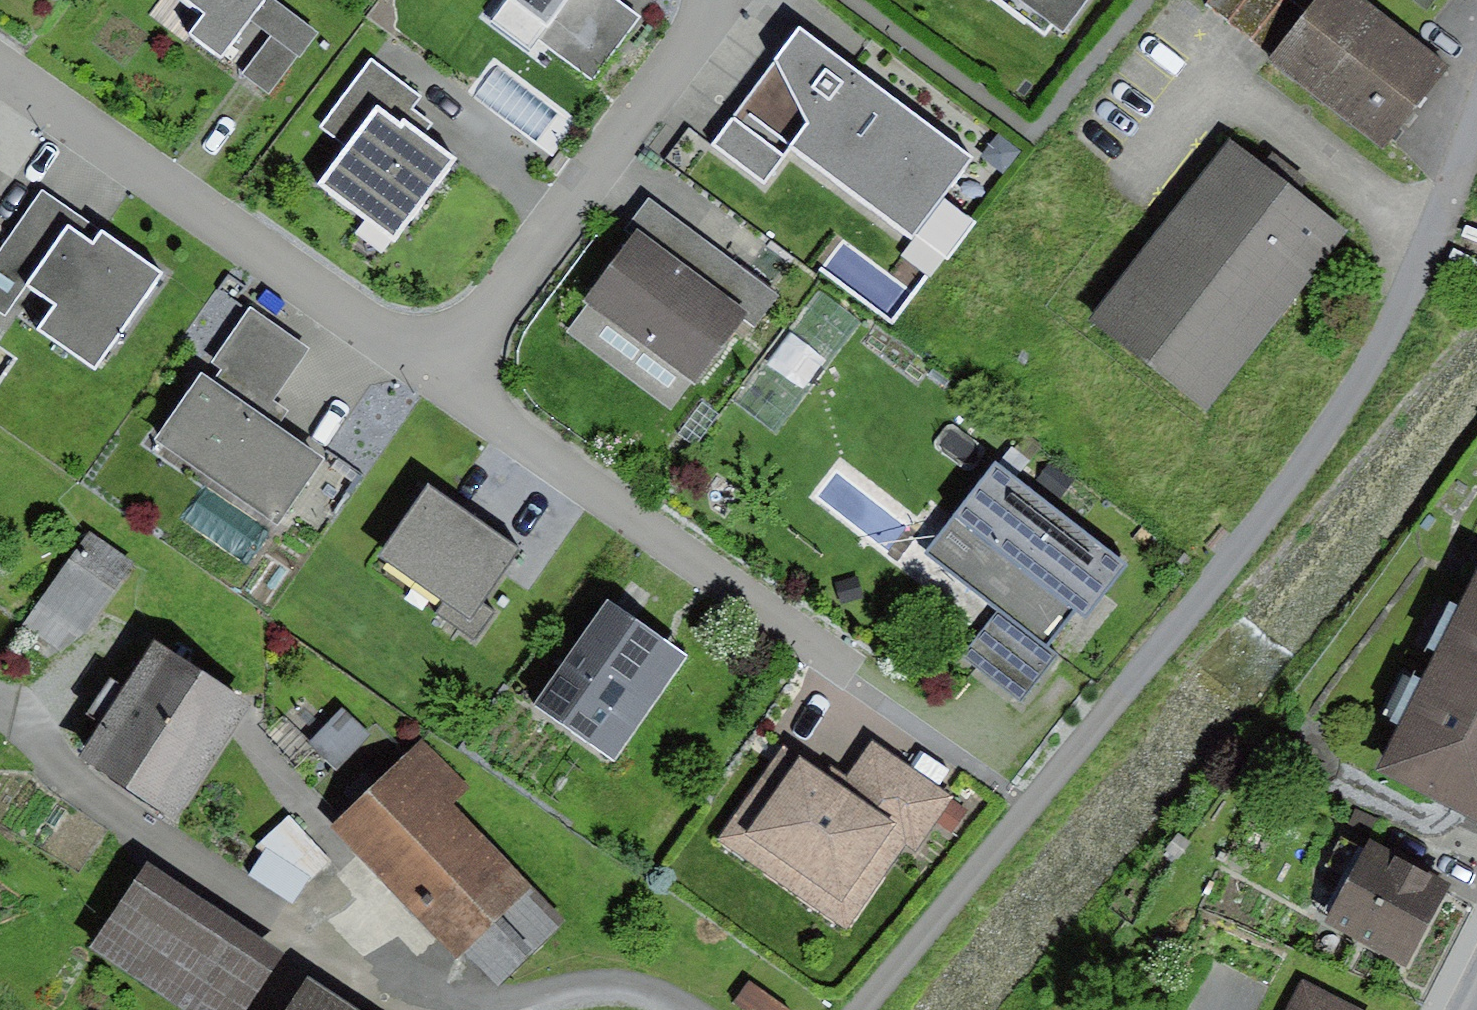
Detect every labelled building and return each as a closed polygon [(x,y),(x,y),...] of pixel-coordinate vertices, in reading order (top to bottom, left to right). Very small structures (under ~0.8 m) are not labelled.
[(203,13),(189,32),(222,57),(250,21),(266,0),(187,0),(203,13)] [(250,21),(270,36),(298,57),(317,31),(276,0),(266,0),(250,21)] [(493,22),(531,50),(538,40),(568,0),(509,0),(493,22)] [(538,40),(592,81),(641,17),(619,0),(568,0),(538,40)] [(1063,27),(1082,0),(1027,0),(1063,27)] [(1294,0),(1211,0),(1207,6),(1272,55),(1307,10),(1294,0)] [(1366,0),(1315,0),(1307,10),(1272,55),(1267,60),(1381,149),(1448,64),(1366,0)] [(972,156),(799,25),(731,115),(786,157),(794,145),(913,235),(942,196),(972,156)] [(270,36),(242,72),(269,94),(298,57),(270,36)] [(422,96),(372,59),(322,127),(347,145),(318,184),(396,242),(459,157),(426,134),(435,122),(414,107),(422,96)] [(731,115),(711,143),(764,184),(786,157),(731,115)] [(1345,234),(1227,141),(1086,319),(1204,412),(1345,234)] [(100,230),(41,191),(0,252),(0,310),(6,315),(25,287),(67,225),(92,242),(100,230)] [(974,220),(942,196),(913,235),(945,258),(974,220)] [(630,224),(637,229),(748,311),(761,320),(780,295),(649,199),(630,224)] [(92,242),(67,225),(25,287),(54,307),(39,328),(95,367),(161,273),(100,230),(92,242)] [(748,311),(637,229),(585,298),(590,301),(693,379),(695,381),(748,311)] [(693,379),(590,301),(567,331),(670,409),(693,379)] [(311,350),(250,307),(212,362),(221,369),(213,380),(202,372),(154,440),(278,526),(326,458),(280,425),(290,411),(275,401),(311,350)] [(825,364),(805,349),(789,369),(810,384),(825,364)] [(1140,567),(1012,469),(950,548),(1078,647),(1140,567)] [(522,547),(427,482),(377,555),(447,602),(440,613),(475,637),(496,606),(486,600),(522,547)] [(131,564),(87,533),(21,624),(65,656),(131,564)] [(1376,772),(1476,822),(1476,570),(1376,772)] [(607,601),(534,705),(614,761),(687,658),(607,601)] [(1065,659),(1003,612),(967,660),(1029,706),(1065,659)] [(253,705),(157,641),(81,755),(177,819),(253,705)] [(342,707),(308,742),(338,770),(372,735),(342,707)] [(470,791),(422,741),(331,826),(455,957),(463,950),(531,884),(455,805),(470,791)] [(843,783),(783,742),(716,839),(849,929),(907,844),(916,850),(952,797),(871,742),(843,783)] [(289,816),(256,847),(264,853),(249,877),(292,906),(311,879),(331,860),(289,816)] [(1449,883),(1369,842),(1366,848),(1341,836),(1325,866),(1350,879),(1327,924),(1406,965),(1449,883)] [(147,865),(93,944),(191,1009),(362,1009),(147,865)] [(566,920),(531,884),(463,950),(498,986),(566,920)] [(733,1002),(744,1009),(790,1009),(749,980),(733,1002)] [(1303,980),(1288,1009),(1363,1009),(1303,980)]
